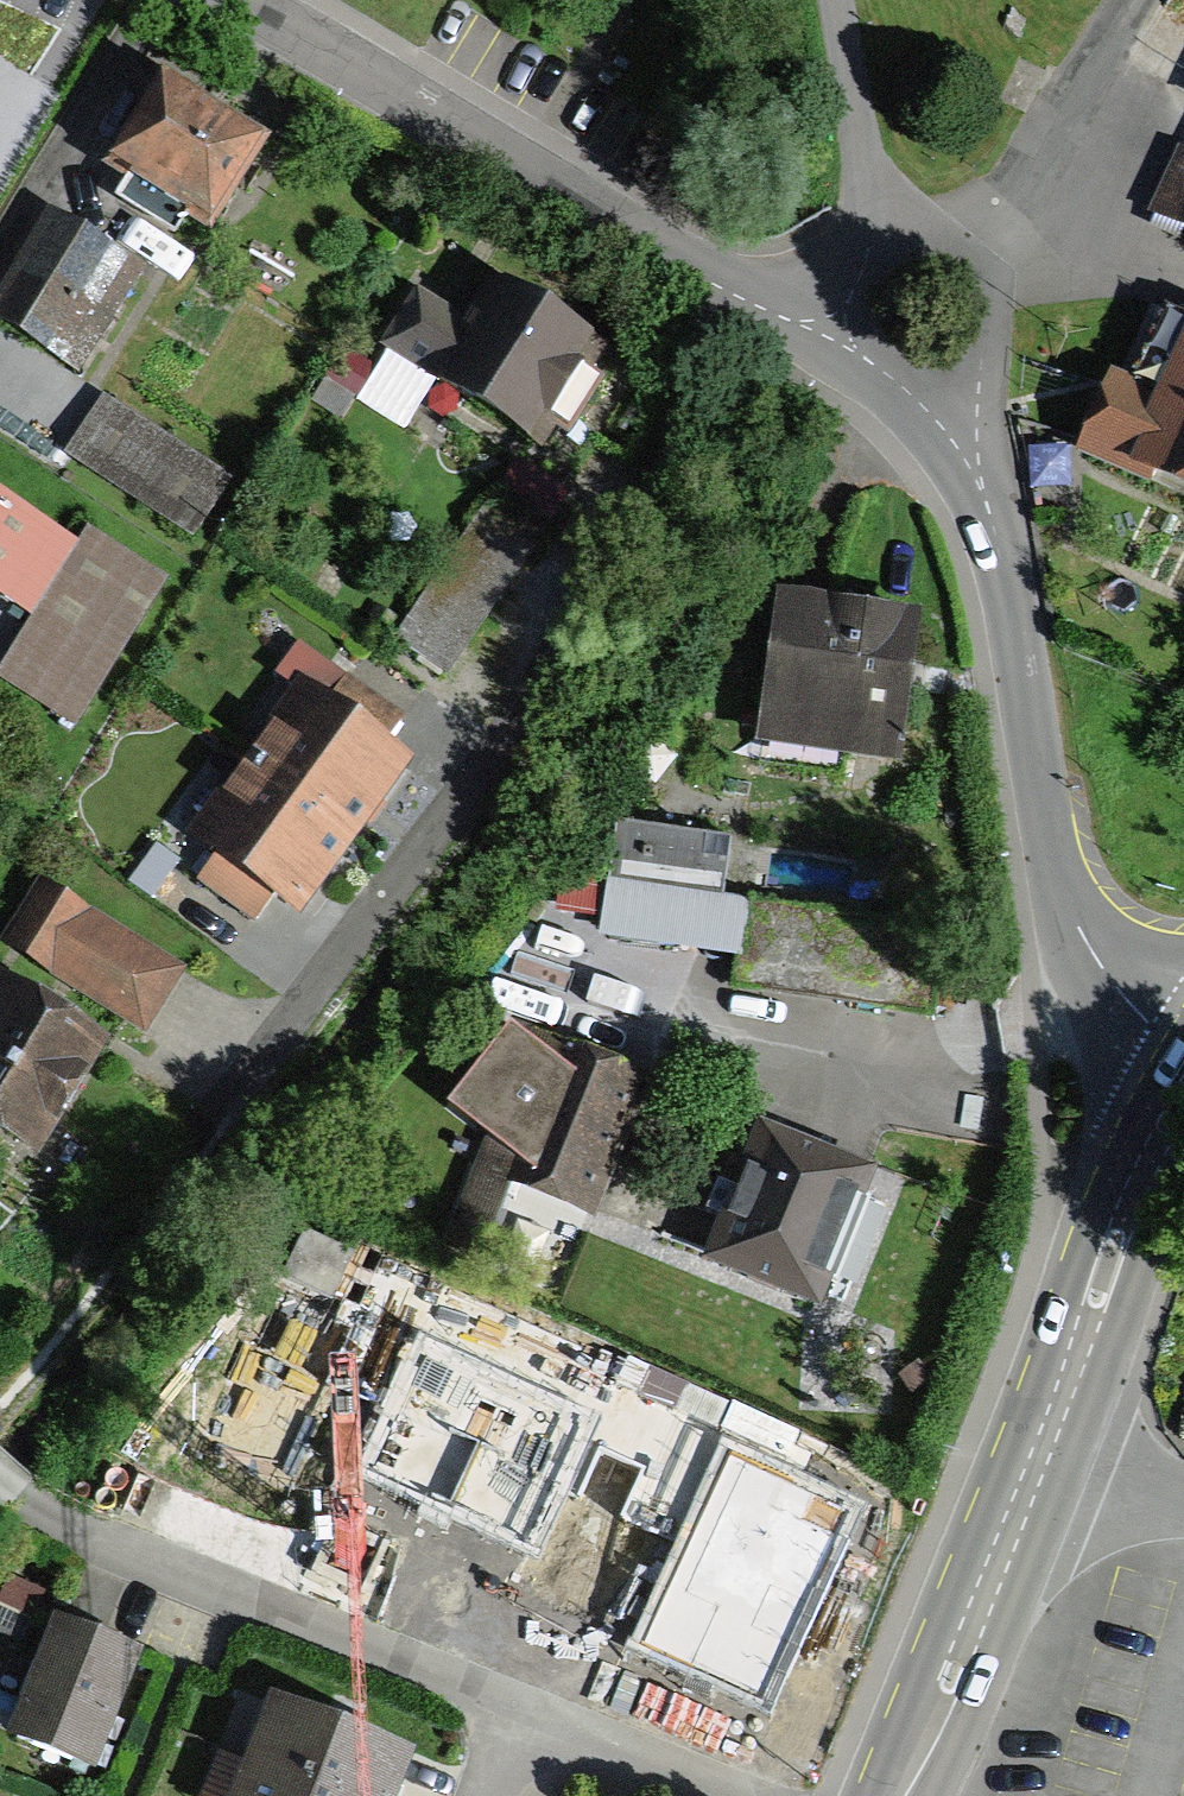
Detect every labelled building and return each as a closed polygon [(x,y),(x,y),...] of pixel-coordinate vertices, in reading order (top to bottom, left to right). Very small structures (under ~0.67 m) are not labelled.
[(163,87),(115,170),(129,178),(115,202),(177,237),(191,213),(205,221),(253,138),(163,87)] [(1183,216),(1183,160),(1162,205),(1183,216)] [(70,370),(124,278),(43,232),(0,307),(0,329),(70,370)] [(591,367),(609,337),(510,276),(481,322),(421,286),(383,347),(545,445),(557,425),(567,432),(602,374),(591,367)] [(1160,318),(1097,457),(1183,497),(1183,329),(1160,318)] [(73,454),(177,532),(212,486),(107,408),(73,454)] [(476,502),(394,644),(450,676),(532,534),(476,502)] [(0,509),(0,604),(22,619),(66,551),(0,509)] [(66,719),(151,588),(81,543),(0,668),(0,677),(66,719)] [(920,605),(776,586),(756,744),(900,762),(920,605)] [(279,669),(301,686),(192,831),(217,849),(198,875),(253,915),(276,884),(299,901),(410,753),(388,737),(405,715),(302,639),(279,669)] [(616,820),(601,937),(745,955),(753,894),(730,891),(737,835),(616,820)] [(0,943),(144,1034),(188,966),(44,875),(0,943)] [(39,1149),(105,1032),(0,972),(0,1127),(39,1149)] [(489,1128),(452,1207),(491,1222),(511,1178),(596,1213),(637,1060),(511,1021),(449,1096),(489,1128)] [(879,1165),(762,1116),(703,1255),(821,1304),(879,1165)] [(330,1292),(348,1250),(310,1234),(292,1275),(330,1292)] [(46,1593),(9,1574),(0,1591),(0,1602),(34,1619),(46,1593)] [(11,1727),(96,1760),(142,1645),(58,1611),(11,1727)] [(413,1742),(274,1688),(232,1795),(392,1795),(413,1742)]
